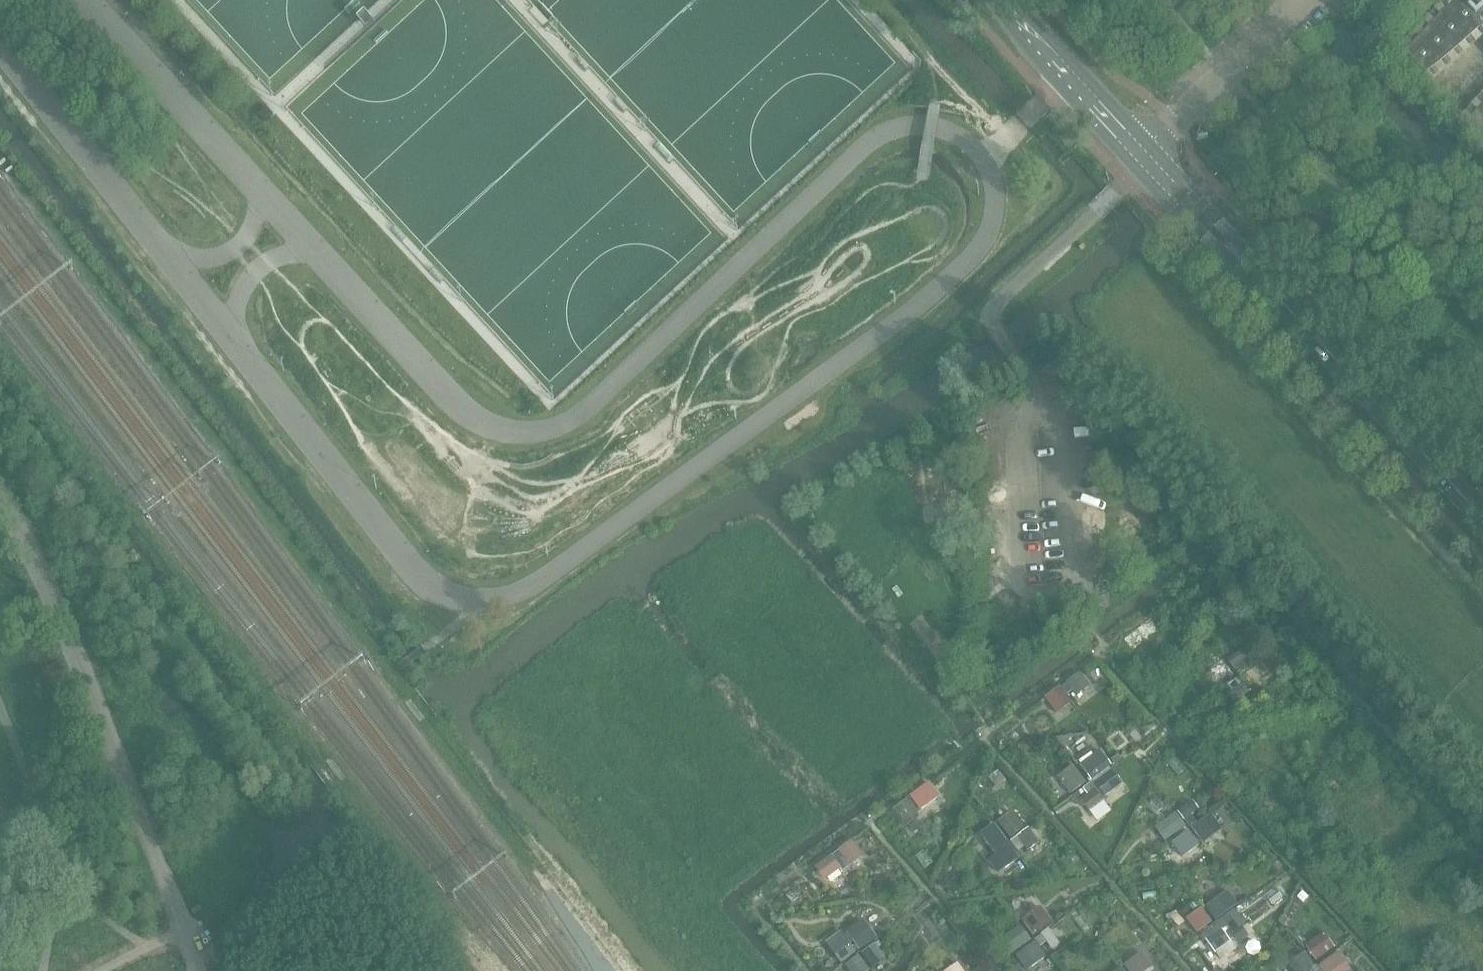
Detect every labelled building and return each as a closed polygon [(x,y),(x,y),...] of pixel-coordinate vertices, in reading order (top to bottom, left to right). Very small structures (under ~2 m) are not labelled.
[(1448,6),(1437,17),(1426,28),(1415,40),(1404,53),(1411,58),(1419,67),(1424,74),(1437,64),(1450,54),(1462,44),(1474,33),(1480,28),(1482,31),(1482,0),(1443,0),(1448,6)] [(1468,120),(1474,126),(1475,126),(1482,134),(1482,135),(1482,103),(1479,108),(1468,120)] [(206,353),(195,339),(189,344),(200,358),(206,353)] [(1090,686),(1081,674),(1080,673),(1066,683),(1066,684),(1062,687),(1066,693),(1071,689),(1076,696),(1090,686)] [(1073,703),(1061,688),(1061,686),(1045,698),(1057,714),(1073,703)] [(1092,781),(1112,766),(1101,751),(1080,766),(1092,781)] [(1115,765),(1122,760),(1118,755),(1112,760),(1115,765)] [(1071,795),(1087,783),(1074,765),(1058,777),(1071,795)] [(1112,769),(1094,783),(1105,798),(1123,784),(1112,769)] [(930,782),(908,799),(909,800),(914,807),(918,813),(941,797),(930,782)] [(1090,784),(1083,789),(1088,796),(1081,801),(1086,808),(1100,798),(1094,790),(1094,789),(1090,784)] [(914,807),(909,800),(908,799),(893,810),(905,827),(921,816),(914,807)] [(1183,821),(1188,828),(1191,826),(1196,823),(1195,822),(1192,818),(1191,815),(1197,810),(1192,803),(1178,813),(1183,820),(1183,821)] [(998,822),(1011,839),(1025,828),(1012,811),(998,822)] [(1176,812),(1155,827),(1166,842),(1187,827),(1176,812)] [(1211,815),(1193,828),(1203,842),(1221,829),(1211,815)] [(994,823),(980,833),(996,855),(989,860),(998,874),(1020,858),(1010,845),(994,823)] [(1016,836),(1008,842),(1011,845),(1014,849),(1016,847),(1021,843),(1027,850),(1037,843),(1027,829),(1016,836)] [(1189,831),(1172,843),(1183,858),(1200,846),(1189,831)] [(838,863),(833,857),(826,862),(831,869),(825,874),(830,881),(843,871),(838,863)] [(1216,921),(1238,905),(1228,891),(1206,907),(1216,921)] [(1034,937),(1053,923),(1041,906),(1022,920),(1034,937)] [(1201,909),(1187,919),(1197,933),(1211,923),(1201,909)] [(1246,925),(1236,911),(1235,909),(1222,918),(1223,919),(1227,926),(1233,934),(1243,927),(1246,925)] [(1216,924),(1209,929),(1213,935),(1222,929),(1222,930),(1227,926),(1223,919),(1216,924)] [(863,920),(846,932),(859,949),(876,937),(863,920)] [(1020,925),(999,940),(1010,955),(1031,941),(1020,925)] [(1243,927),(1233,934),(1240,943),(1249,936),(1243,927)] [(1222,929),(1213,935),(1206,940),(1216,953),(1231,942),(1222,930),(1222,929)] [(1033,941),(1039,948),(1046,943),(1051,949),(1057,945),(1047,931),(1041,936),(1040,936),(1033,941)] [(1305,946),(1316,962),(1336,948),(1324,932),(1305,946)] [(840,933),(826,943),(840,963),(854,952),(840,933)] [(862,954),(873,969),(887,959),(880,949),(883,947),(879,941),(876,943),(875,943),(862,954)] [(1046,958),(1034,943),(1016,956),(1027,970),(1028,970),(1046,958)] [(1293,970),(1311,970),(1316,967),(1315,967),(1304,951),(1288,964),(1293,970)] [(1153,967),(1142,952),(1124,965),(1128,970),(1148,970),(1153,967)] [(1322,970),(1349,970),(1351,970),(1339,952),(1319,967),(1322,970)] [(871,970),(859,955),(845,966),(850,970),(870,970),(871,970)] [(958,963),(947,970),(964,970),(958,963)]
